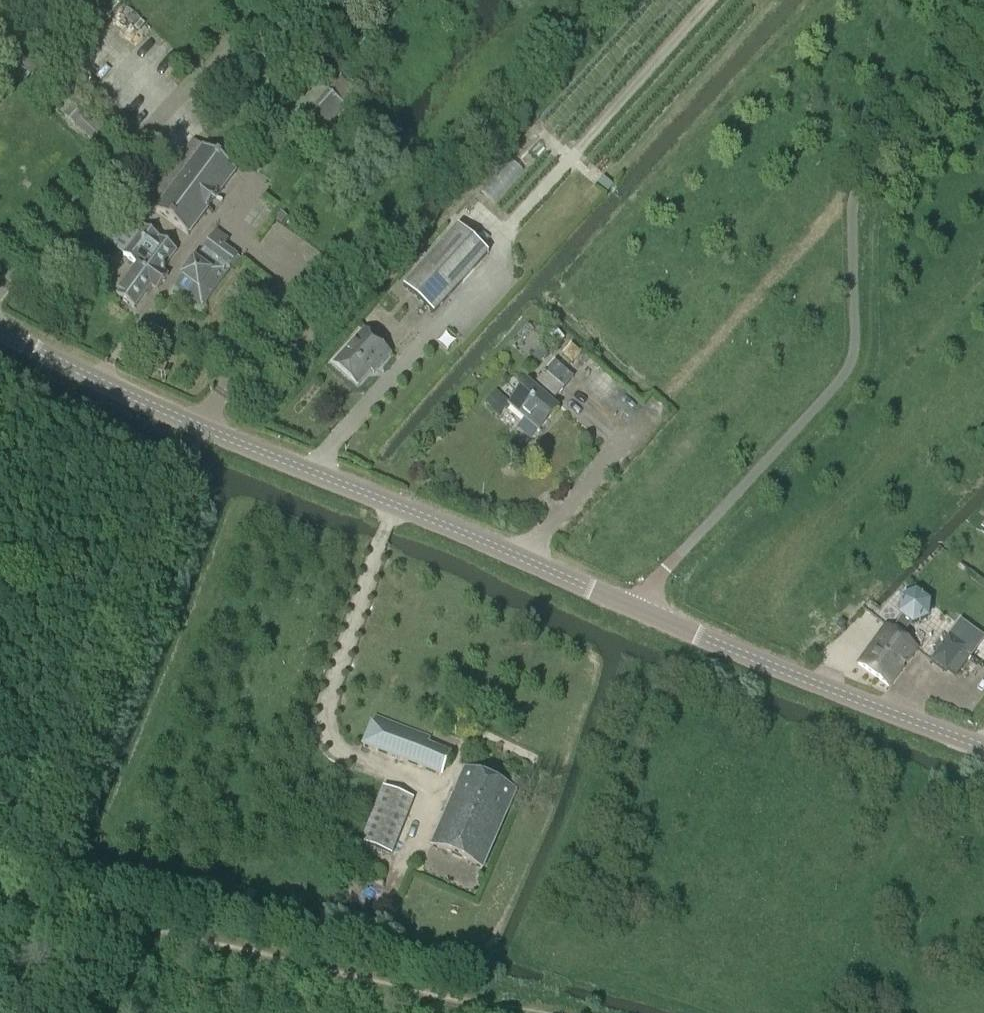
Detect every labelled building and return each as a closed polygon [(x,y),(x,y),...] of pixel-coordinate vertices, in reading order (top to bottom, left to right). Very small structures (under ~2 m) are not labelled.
[(281,104),(318,137),(344,108),(307,74),(281,104)] [(343,76),(331,89),(345,103),(358,90),(343,76)] [(103,133),(74,106),(65,116),(94,144),(103,133)] [(188,237),(236,174),(204,150),(156,214),(188,237)] [(485,188),(495,199),(524,171),(514,160),(485,188)] [(597,184),(606,192),(614,184),(605,176),(597,184)] [(279,211),(273,219),(280,225),(286,217),(279,211)] [(433,315),(487,255),(458,228),(403,288),(433,315)] [(175,269),(168,264),(177,252),(151,233),(131,260),(140,267),(117,297),(134,310),(151,287),(158,292),(175,269)] [(205,249),(206,250),(205,252),(203,251),(176,288),(203,308),(230,271),(229,270),(231,268),(232,269),(239,259),(212,239),(205,249)] [(381,366),(391,355),(364,331),(334,365),(358,386),(378,363),(381,366)] [(554,400),(571,380),(552,364),(531,388),(527,385),(508,406),(538,432),(556,411),(547,402),(551,397),(554,400)] [(508,403),(495,392),(484,405),(497,416),(508,403)] [(927,604),(917,596),(901,603),(900,618),(901,619),(891,632),(885,627),(857,664),(887,687),(915,650),(900,638),(910,625),(911,626),(925,621),(927,604)] [(841,630),(845,625),(840,621),(836,626),(841,630)] [(931,662),(946,673),(948,670),(956,676),(970,657),(961,651),(963,649),(948,638),(931,662)] [(375,717),(364,746),(443,774),(451,752),(428,743),(430,738),(375,717)] [(485,866),(517,790),(466,768),(433,843),(485,866)] [(416,797),(385,786),(364,842),(395,853),(416,797)] [(241,907),(251,910),(257,892),(247,889),(241,907)]
